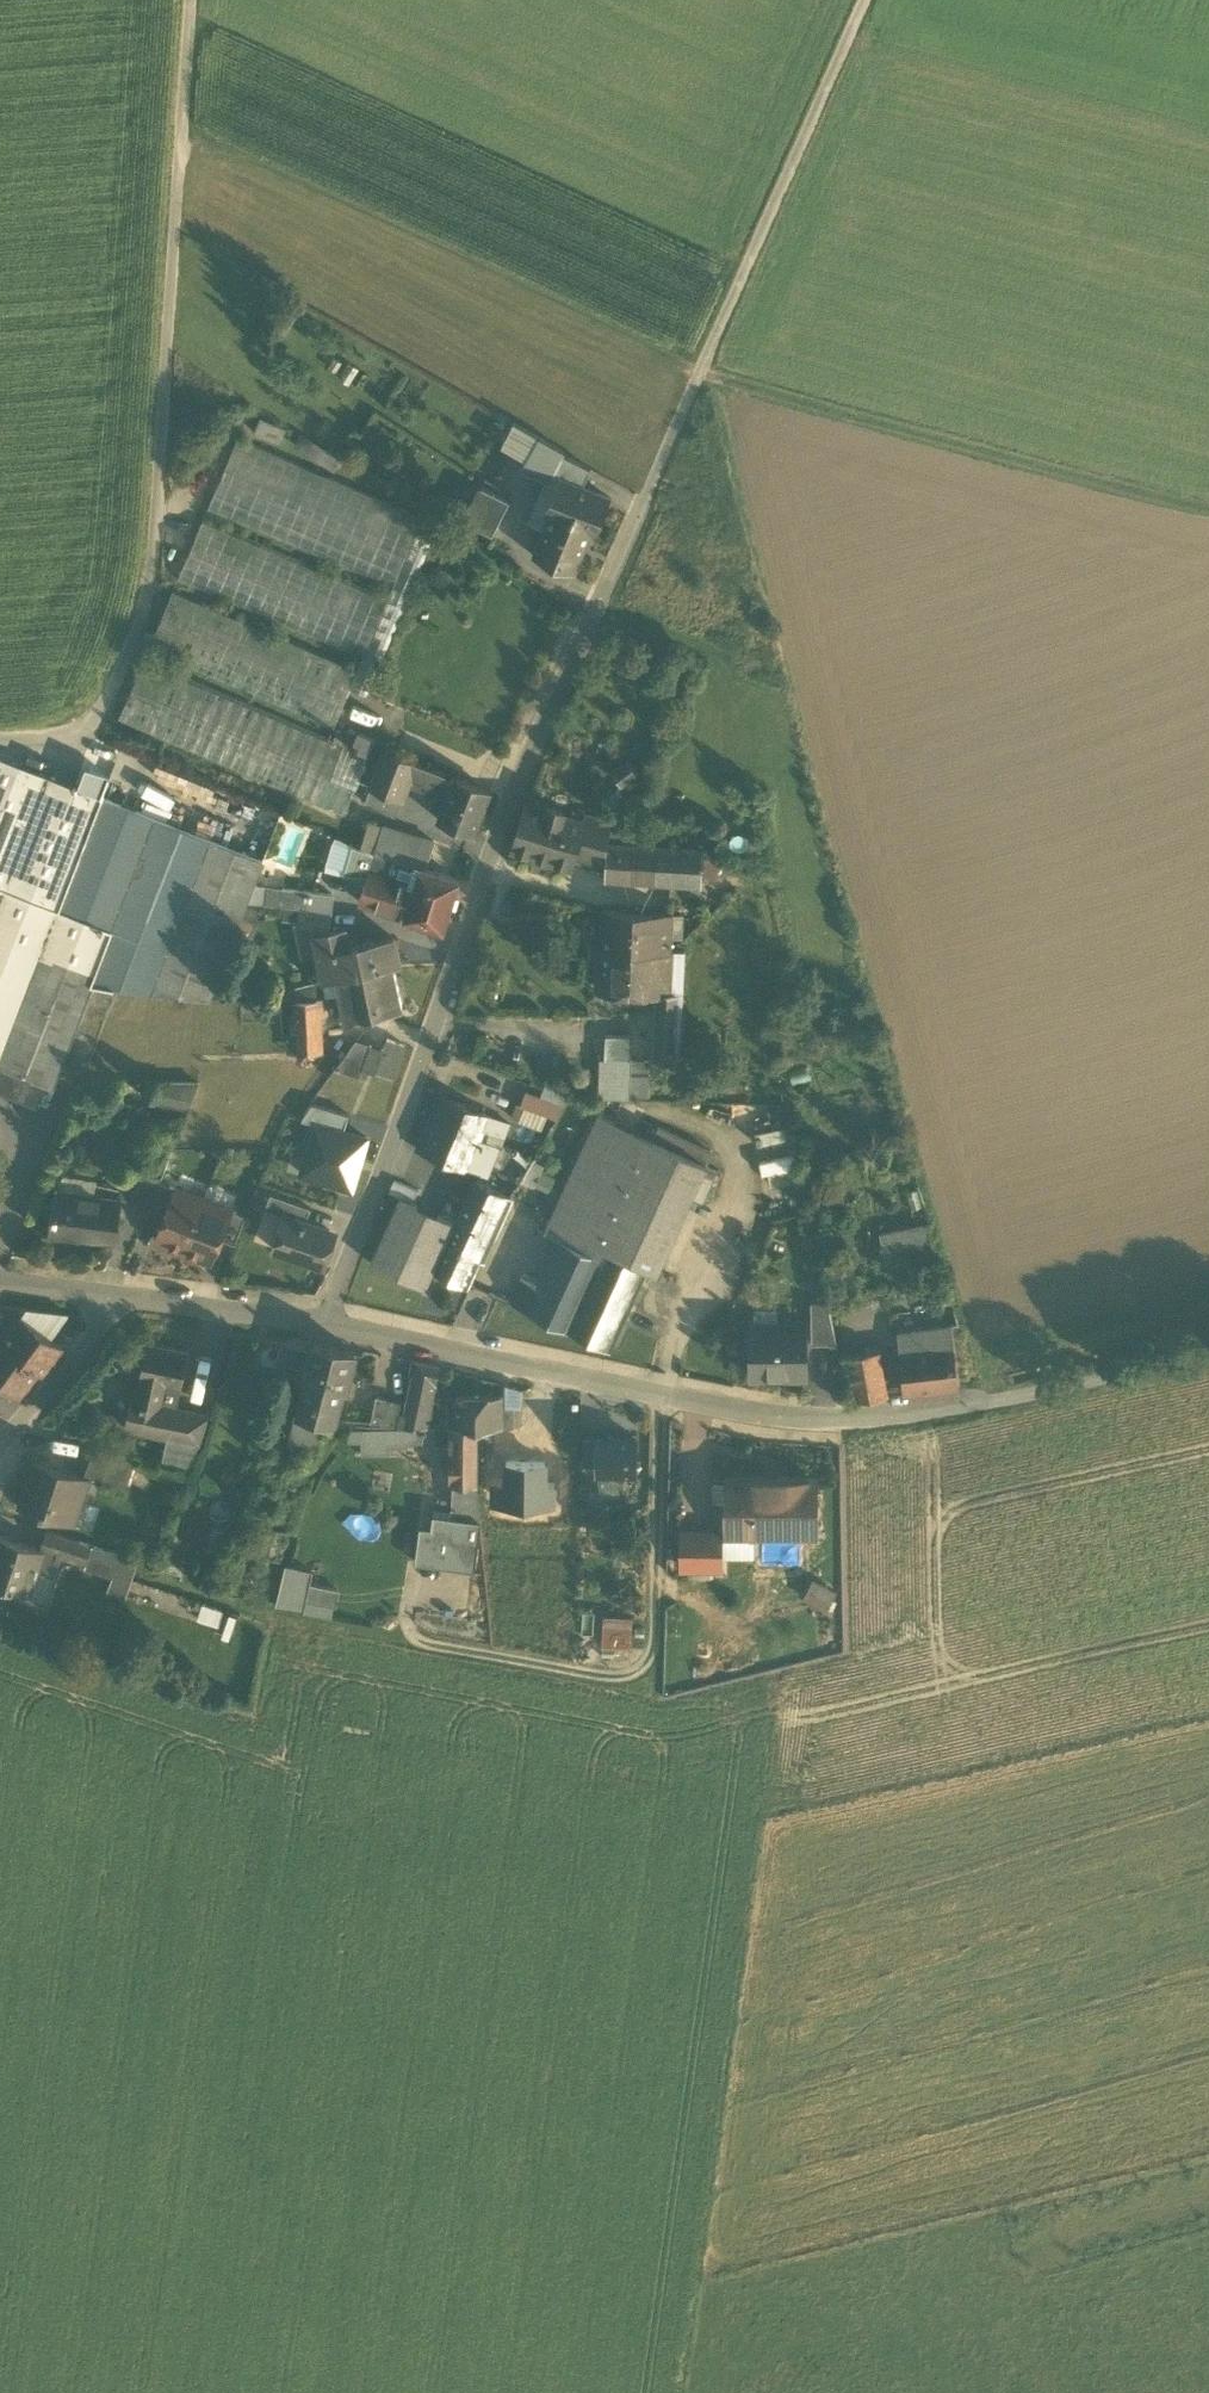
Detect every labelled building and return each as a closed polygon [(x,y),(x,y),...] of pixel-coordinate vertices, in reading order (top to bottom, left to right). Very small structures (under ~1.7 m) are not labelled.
[(254,430),(279,441),(284,427),(260,417),(254,430)] [(527,458),(540,435),(513,420),(501,443),(527,458)] [(333,468),(341,456),(301,429),(293,441),(333,468)] [(562,450),(564,450),(564,449),(540,435),(527,458),(522,466),(548,479),(553,471),(552,470),(562,450)] [(207,506),(392,585),(416,529),(421,515),(237,437),(207,506)] [(558,473),(583,483),(590,463),(564,450),(562,450),(552,470),(553,471),(558,473)] [(534,551),(574,567),(591,526),(597,529),(611,494),(583,483),(558,473),(544,508),(550,510),(534,551)] [(463,517),(491,531),(508,497),(481,483),(463,517)] [(177,578),(362,657),(388,595),(203,517),(177,578)] [(433,536),(416,529),(392,585),(388,595),(362,657),(358,666),(350,685),(367,692),(433,536)] [(332,727),(350,685),(358,666),(173,587),(147,648),(332,727)] [(117,718),(343,814),(369,753),(351,745),(143,657),(117,718)] [(351,745),(369,753),(375,737),(358,730),(351,745)] [(371,783),(402,796),(408,779),(416,758),(385,746),(371,783)] [(59,907),(102,794),(83,787),(0,755),(0,884),(59,907)] [(440,817),(473,830),(489,787),(416,758),(408,779),(449,795),(440,817)] [(83,787),(102,794),(109,775),(90,768),(83,787)] [(364,800),(396,812),(402,796),(371,783),(364,800)] [(102,794),(59,907),(112,928),(155,815),(102,794)] [(513,844),(570,862),(573,851),(583,819),(563,812),(564,808),(547,802),(545,807),(526,801),(513,844)] [(573,851),(605,861),(606,839),(612,820),(585,812),(583,819),(573,851)] [(119,986),(150,990),(209,836),(155,815),(112,928),(91,982),(119,986)] [(376,850),(425,866),(434,838),(384,822),(376,850)] [(263,857),(209,836),(150,990),(209,996),(247,898),(263,857)] [(605,873),(699,880),(702,846),(606,839),(605,861),(605,873)] [(369,872),(375,853),(354,844),(347,865),(369,872)] [(360,901),(384,908),(394,877),(400,858),(375,851),(375,853),(369,872),(360,901)] [(400,858),(394,877),(415,884),(420,865),(400,858)] [(458,877),(420,865),(415,884),(405,915),(442,926),(458,877)] [(405,915),(415,884),(394,877),(384,908),(405,915)] [(59,907),(0,884),(0,1056),(59,907)] [(302,889),(300,905),(331,908),(333,892),(302,889)] [(329,930),(331,908),(300,905),(299,919),(311,920),(314,933),(329,930)] [(112,928),(59,907),(0,1056),(0,1063),(5,1066),(45,1081),(52,1084),(91,982),(112,928)] [(606,907),(604,946),(632,947),(635,908),(606,907)] [(635,908),(632,947),(668,949),(670,910),(635,908)] [(325,978),(335,975),(364,968),(358,944),(348,945),(343,926),(331,929),(329,930),(314,933),(325,978)] [(358,944),(364,968),(392,961),(399,960),(392,938),(358,944)] [(630,991),(632,947),(604,946),(601,989),(630,991)] [(666,993),(668,949),(632,947),(630,991),(658,992),(666,993)] [(402,1006),(392,961),(364,968),(374,1013),(402,1006)] [(374,1013),(364,968),(335,975),(345,1020),(374,1013)] [(294,985),(297,1052),(322,1051),(319,1015),(331,1014),(327,994),(318,994),(317,979),(294,985)] [(675,993),(666,993),(658,992),(657,1009),(674,1010),(675,993)] [(674,1023),(674,1010),(657,1009),(655,1057),(672,1058),(673,1037),(680,1037),(680,1023),(674,1023)] [(379,1067),(393,1072),(408,1027),(392,1029),(379,1067)] [(602,1033),(602,1056),(629,1057),(630,1033),(602,1033)] [(628,1096),(629,1057),(602,1056),(601,1095),(628,1096)] [(45,1081),(5,1066),(0,1080),(0,1088),(36,1102),(45,1081)] [(165,1075),(161,1098),(192,1104),(196,1081),(165,1075)] [(546,1114),(556,1117),(564,1104),(526,1089),(521,1104),(546,1114)] [(481,1174),(487,1176),(500,1145),(483,1139),(486,1130),(503,1136),(509,1122),(440,1094),(418,1148),(481,1173),(481,1174)] [(311,1102),(301,1118),(316,1122),(344,1130),(349,1113),(311,1102)] [(511,1116),(541,1129),(546,1114),(521,1104),(517,1102),(511,1116)] [(657,1272),(706,1164),(652,1139),(597,1114),(544,1232),(561,1240),(562,1238),(568,1241),(572,1233),(581,1237),(577,1245),(602,1256),(604,1250),(645,1268),(646,1267),(657,1272)] [(344,1130),(316,1122),(301,1172),(347,1185),(355,1159),(360,1160),(366,1137),(344,1130)] [(657,1127),(652,1139),(706,1164),(711,1152),(657,1127)] [(128,1198),(150,1204),(159,1181),(134,1173),(128,1198)] [(389,1191),(413,1201),(418,1190),(394,1179),(389,1191)] [(436,1272),(466,1285),(478,1258),(483,1260),(511,1197),(478,1179),(458,1223),(436,1272)] [(175,1187),(159,1181),(150,1204),(151,1205),(149,1210),(164,1216),(175,1187)] [(155,1239),(183,1250),(203,1198),(175,1187),(164,1216),(155,1239)] [(79,1235),(115,1240),(121,1199),(61,1191),(55,1235),(79,1238),(79,1235)] [(285,1214),(306,1221),(310,1207),(270,1193),(265,1208),(285,1215),(285,1214)] [(231,1209),(203,1198),(183,1250),(211,1261),(220,1238),(231,1209)] [(370,1263),(425,1287),(433,1270),(436,1272),(458,1223),(400,1198),(370,1263)] [(220,1238),(234,1244),(246,1215),(231,1209),(220,1238)] [(274,1248),(323,1265),(330,1245),(325,1243),(329,1230),(306,1221),(285,1214),(285,1215),(274,1248)] [(880,1233),(886,1264),(931,1254),(924,1223),(880,1233)] [(561,1240),(539,1288),(528,1313),(566,1330),(602,1256),(577,1245),(581,1237),(572,1233),(568,1241),(562,1238),(561,1240)] [(604,1250),(602,1256),(566,1330),(609,1349),(645,1268),(604,1250)] [(509,1304),(528,1313),(539,1288),(520,1279),(509,1304)] [(811,1344),(837,1344),(828,1302),(811,1302),(811,1344)] [(20,1318),(49,1339),(67,1315),(26,1310),(20,1318)] [(20,1318),(2,1343),(1,1343),(38,1370),(37,1371),(41,1374),(61,1348),(49,1339),(20,1318)] [(751,1352),(751,1379),(790,1379),(790,1374),(796,1368),(805,1368),(805,1324),(774,1325),(774,1332),(751,1332),(751,1336),(746,1341),(746,1348),(751,1352)] [(898,1334),(900,1354),(952,1348),(950,1328),(898,1334)] [(37,1371),(38,1370),(1,1343),(2,1343),(0,1341),(0,1379),(20,1394),(37,1371)] [(277,1371),(305,1378),(312,1349),(284,1342),(277,1371)] [(305,1378),(306,1378),(344,1388),(345,1388),(354,1353),(313,1343),(312,1349),(305,1378)] [(147,1347),(137,1401),(137,1403),(157,1407),(161,1382),(180,1385),(186,1354),(147,1347)] [(957,1388),(952,1348),(900,1354),(905,1394),(957,1388)] [(846,1356),(856,1400),(888,1396),(879,1353),(846,1356)] [(418,1362),(411,1390),(433,1396),(439,1368),(418,1362)] [(335,1424),(344,1388),(306,1378),(292,1432),(319,1439),(324,1421),(335,1424)] [(175,1410),(180,1385),(161,1382),(157,1407),(137,1403),(137,1401),(131,1400),(125,1430),(166,1437),(173,1439),(178,1411),(175,1410)] [(426,1428),(433,1396),(411,1390),(406,1415),(403,1429),(424,1428),(426,1428)] [(448,1428),(450,1428),(477,1428),(512,1428),(512,1406),(502,1405),(502,1396),(448,1396),(448,1428)] [(380,1429),(386,1401),(375,1399),(369,1430),(380,1429)] [(380,1429),(403,1429),(406,1415),(399,1413),(401,1405),(386,1401),(380,1429)] [(173,1439),(199,1444),(208,1416),(178,1411),(173,1439)] [(360,1441),(360,1456),(387,1455),(387,1447),(406,1447),(406,1442),(421,1442),(424,1428),(403,1429),(380,1429),(369,1430),(346,1430),(346,1441),(360,1441)] [(477,1484),(477,1428),(450,1428),(450,1454),(442,1454),(442,1464),(450,1464),(450,1484),(455,1484),(477,1484)] [(316,1453),(319,1439),(292,1432),(288,1446),(316,1453)] [(191,1472),(199,1444),(173,1439),(166,1437),(160,1466),(191,1472)] [(581,1464),(595,1464),(596,1438),(581,1438),(581,1464)] [(620,1473),(637,1473),(637,1438),(596,1438),(595,1464),(595,1473),(599,1473),(620,1473)] [(97,1480),(124,1489),(135,1458),(99,1446),(88,1477),(97,1480)] [(22,1506),(69,1521),(84,1476),(38,1460),(22,1506)] [(506,1484),(505,1506),(544,1507),(544,1484),(544,1462),(506,1462),(506,1484)] [(620,1492),(620,1473),(599,1473),(598,1491),(620,1492)] [(81,1526),(97,1480),(88,1477),(84,1476),(69,1521),(81,1526)] [(728,1477),(728,1480),(728,1501),(728,1533),(753,1533),(814,1534),(814,1478),(728,1477)] [(712,1501),(728,1501),(728,1480),(714,1480),(712,1483),(712,1501)] [(453,1520),(481,1523),(477,1484),(455,1484),(453,1520)] [(505,1506),(506,1484),(493,1484),(493,1506),(505,1506)] [(553,1506),(553,1484),(544,1484),(544,1507),(553,1506)] [(418,1563),(461,1568),(464,1541),(478,1543),(481,1523),(453,1520),(436,1518),(434,1536),(421,1535),(418,1563)] [(289,1533),(265,1525),(256,1553),(281,1561),(289,1533)] [(60,1557),(74,1562),(82,1541),(50,1531),(44,1549),(43,1551),(60,1557)] [(682,1567),(721,1568),(721,1533),(682,1532),(682,1567)] [(190,1538),(173,1533),(164,1561),(181,1566),(190,1538)] [(753,1556),(753,1533),(728,1533),(728,1556),(753,1556)] [(36,1570),(43,1551),(44,1549),(0,1534),(0,1584),(2,1585),(2,1586),(28,1595),(36,1570)] [(74,1562),(87,1566),(95,1546),(82,1541),(74,1562)] [(461,1568),(474,1570),(478,1543),(464,1541),(461,1568)] [(117,1576),(124,1555),(95,1546),(87,1566),(113,1575),(117,1576)] [(60,1557),(43,1551),(36,1570),(53,1576),(60,1557)] [(117,1576),(131,1581),(138,1560),(124,1555),(117,1576)] [(312,1571),(287,1564),(275,1605),(302,1610),(305,1600),(309,1583),(312,1571)] [(126,1598),(131,1581),(117,1576),(113,1575),(107,1592),(126,1598)] [(836,1591),(812,1579),(802,1598),(826,1611),(836,1591)] [(339,1589),(309,1583),(305,1600),(334,1606),(336,1606),(339,1589)] [(332,1615),(334,1606),(305,1600),(302,1610),(332,1615)] [(224,1610),(202,1603),(197,1618),(219,1625),(224,1610)] [(602,1645),(631,1645),(631,1612),(603,1611),(602,1645)]
